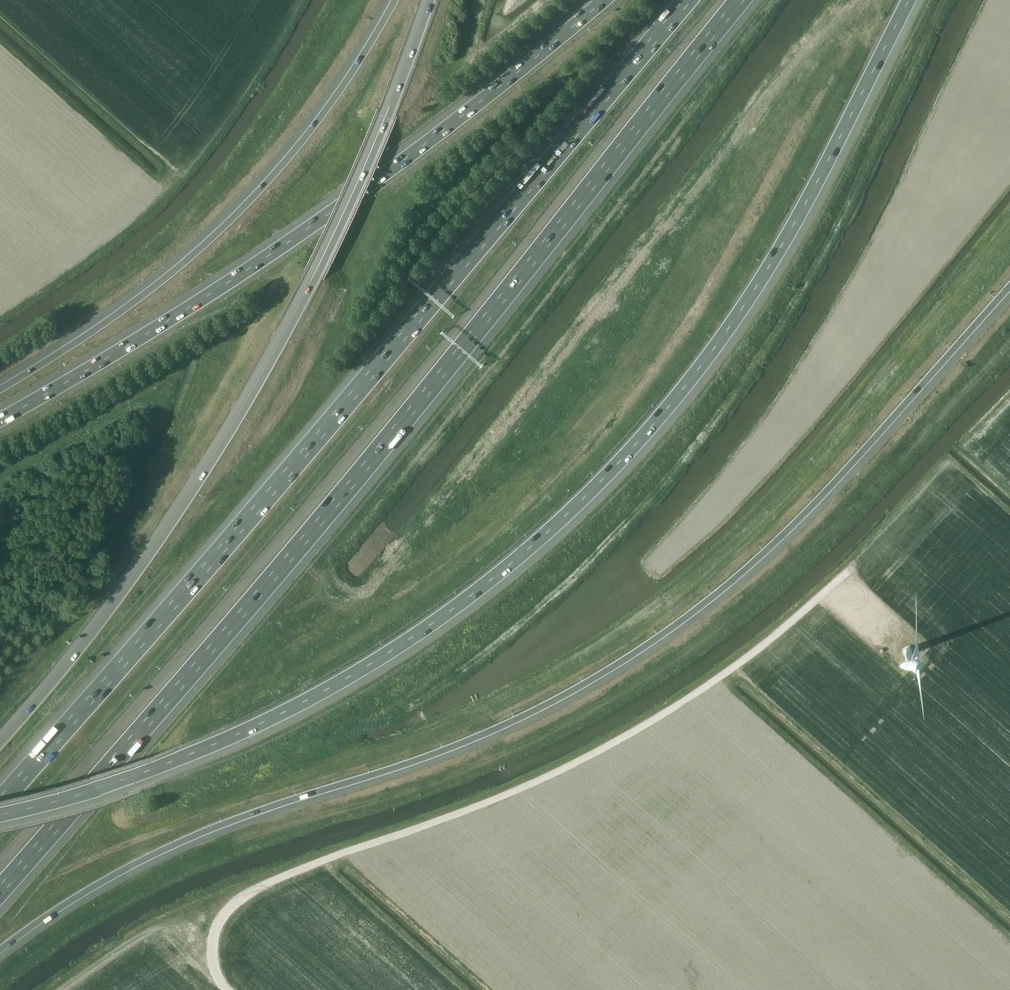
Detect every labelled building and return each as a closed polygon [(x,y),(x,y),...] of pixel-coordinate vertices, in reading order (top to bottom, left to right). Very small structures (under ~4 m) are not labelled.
[(904,651),(904,652),(904,653),(905,654),(906,655),(907,655),(908,656),(909,656),(910,655),(911,655),(911,654),(912,653),(912,652),(912,650),(911,649),(911,648),(910,648),(909,648),(908,647),(907,648),(906,648),(905,649),(905,650),(904,651)]
